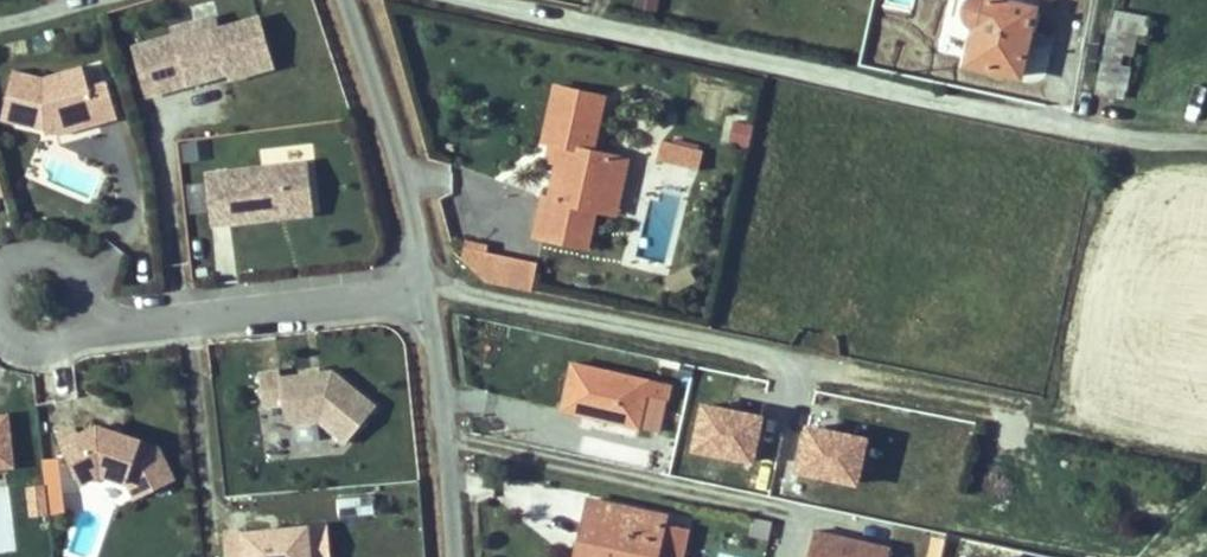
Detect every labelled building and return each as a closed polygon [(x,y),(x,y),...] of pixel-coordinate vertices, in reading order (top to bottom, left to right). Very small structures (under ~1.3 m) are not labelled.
[(655,13),(658,0),(638,0),(637,10),(655,13)] [(972,64),(1024,76),(1039,8),(1000,0),(975,0),(972,3),(969,7),(969,13),(970,19),(973,23),(977,27),(980,29),(972,64)] [(1100,93),(1119,97),(1132,31),(1140,33),(1149,35),(1153,17),(1117,9),(1100,93)] [(213,17),(195,22),(199,34),(216,29),(213,17)] [(257,18),(216,29),(199,34),(195,22),(172,28),(174,36),(133,47),(147,94),(214,75),(217,69),(226,66),(230,77),(271,66),(257,18)] [(1119,97),(1127,99),(1140,33),(1132,31),(1119,97)] [(65,123),(95,115),(97,123),(116,118),(106,81),(88,86),(82,65),(42,77),(12,70),(1,120),(43,129),(55,126),(53,118),(63,116),(65,123)] [(583,251),(592,210),(595,191),(604,193),(613,156),(590,151),(602,96),(553,85),(541,140),(550,143),(560,145),(557,162),(548,201),(537,199),(528,238),(583,251)] [(58,134),(97,123),(95,115),(65,123),(63,116),(53,118),(55,126),(58,134)] [(747,149),(754,126),(732,120),(726,143),(747,149)] [(699,169),(702,147),(660,141),(657,163),(699,169)] [(560,145),(550,143),(546,159),(557,162),(560,145)] [(626,159),(613,156),(604,193),(595,191),(592,210),(614,215),(626,159)] [(306,162),(204,173),(209,212),(227,210),(228,222),(276,217),(276,210),(311,206),(306,162)] [(311,206),(276,210),(276,217),(312,213),(311,206)] [(210,224),(228,222),(227,210),(209,212),(210,224)] [(457,275),(531,291),(538,262),(464,245),(457,275)] [(672,387),(577,365),(567,410),(643,427),(651,395),(669,400),(672,387)] [(344,444),(373,406),(331,369),(318,372),(309,373),(279,377),(278,370),(258,372),(262,404),(281,401),(283,412),(294,422),(318,420),(344,444)] [(669,400),(651,395),(643,427),(662,431),(669,400)] [(9,416),(0,417),(0,475),(14,474),(9,416)] [(134,498),(173,478),(156,445),(119,433),(118,437),(110,435),(112,431),(97,425),(79,434),(75,426),(57,435),(80,482),(100,472),(126,481),(134,498)] [(795,482),(862,490),(868,436),(801,429),(795,482)] [(62,459),(43,460),(44,518),(64,517),(62,459)] [(753,493),(758,474),(693,460),(689,479),(753,493)] [(769,476),(758,474),(753,493),(764,495),(769,476)] [(592,556),(659,556),(666,526),(668,517),(593,501),(588,524),(599,527),(592,556)] [(66,549),(85,556),(88,556),(106,515),(84,506),(66,549)] [(751,517),(748,537),(768,540),(771,521),(751,517)] [(581,554),(590,556),(592,556),(599,527),(588,524),(581,554)] [(306,525),(222,533),(225,556),(309,556),(306,525)] [(666,526),(659,556),(685,556),(691,531),(666,526)] [(893,550),(815,529),(808,556),(891,556),(893,550)]
